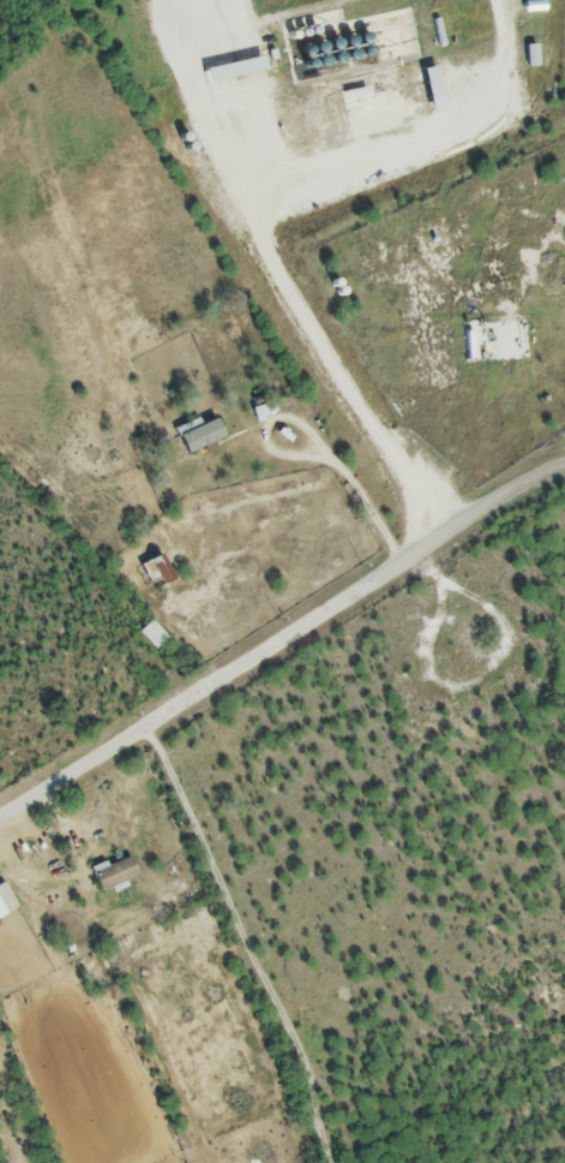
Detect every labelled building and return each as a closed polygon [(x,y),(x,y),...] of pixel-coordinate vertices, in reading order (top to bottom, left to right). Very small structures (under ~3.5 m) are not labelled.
[(183,456),(234,437),(227,417),(175,436),(183,456)] [(160,588),(173,580),(158,556),(141,567),(148,578),(152,575),(160,588)] [(136,634),(153,651),(165,639),(148,622),(136,634)] [(90,874),(98,894),(136,878),(127,858),(90,874)] [(12,905),(0,912),(0,883),(12,905)]
